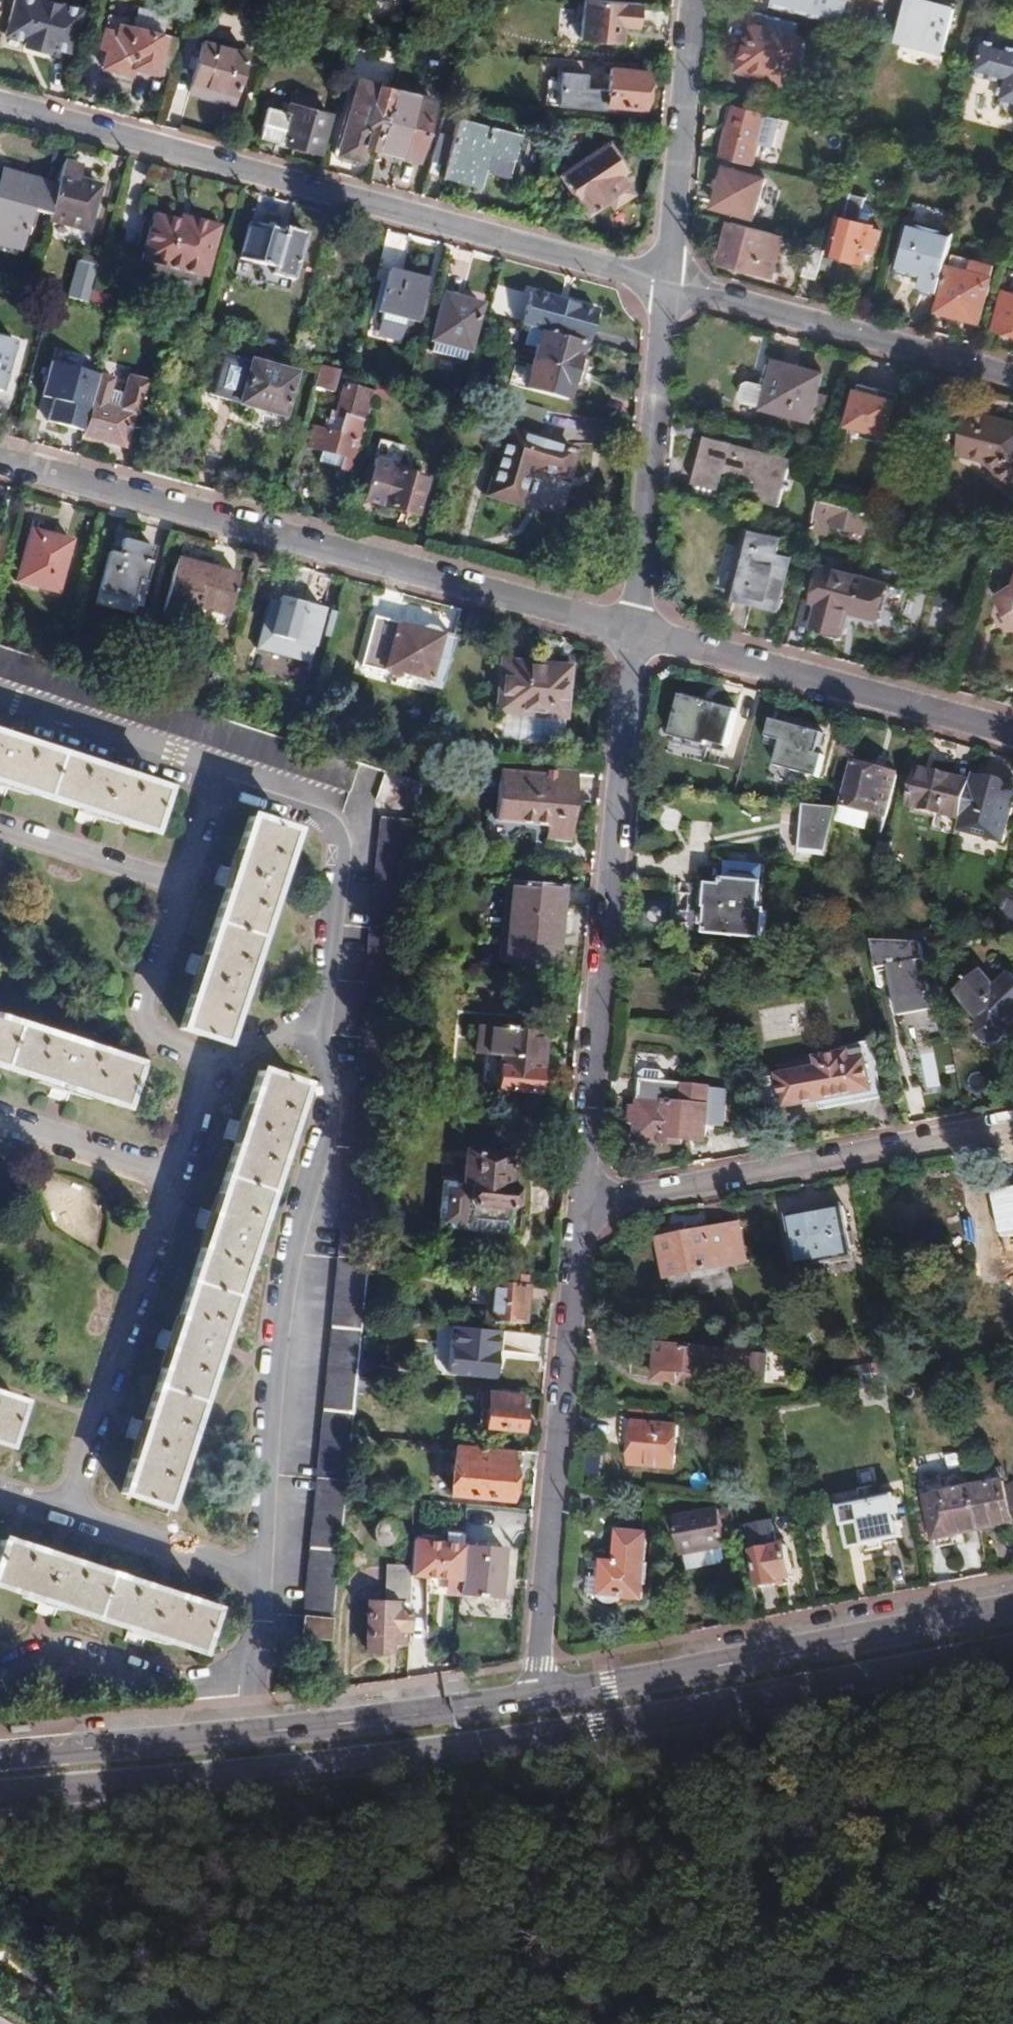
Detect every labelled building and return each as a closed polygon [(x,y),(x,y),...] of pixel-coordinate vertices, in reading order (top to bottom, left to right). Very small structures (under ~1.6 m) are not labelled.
[(31,50),(46,54),(48,48),(68,54),(79,11),(41,0),(12,0),(2,36),(23,41),(22,44),(32,47),(31,50)] [(772,4),(843,24),(849,0),(773,0),(772,4)] [(948,8),(918,0),(917,7),(903,3),(894,38),(937,51),(948,8)] [(651,8),(590,3),(586,46),(630,50),(631,33),(649,35),(651,8)] [(797,23),(751,12),(735,68),(787,83),(791,67),(796,69),(804,38),(794,35),(797,23)] [(119,18),(107,15),(98,49),(104,52),(101,68),(129,76),(131,68),(152,74),(162,37),(117,24),(119,18)] [(978,38),(968,73),(998,81),(994,100),(1012,105),(1012,47),(978,38)] [(242,55),(198,42),(185,92),(230,104),(242,55)] [(638,105),(641,71),(606,67),(604,88),(580,85),(580,73),(556,71),(554,103),(621,110),(622,103),(638,105)] [(387,97),(388,91),(355,82),(335,154),(356,161),(361,145),(373,148),(387,97)] [(315,152),(325,114),(306,108),(308,98),(289,94),(284,112),(264,108),(255,136),(315,152)] [(387,97),(373,148),(413,159),(427,108),(387,97)] [(718,159),(749,167),(762,117),(731,109),(718,159)] [(509,156),(515,137),(488,129),(488,128),(485,127),(482,134),(454,126),(455,119),(453,118),(434,190),(437,191),(441,176),(474,185),(483,150),(509,156)] [(621,167),(605,143),(560,174),(590,217),(628,191),(615,172),(621,167)] [(74,167),(61,163),(55,188),(48,214),(45,223),(83,235),(96,188),(71,181),(74,167)] [(761,179),(722,169),(712,208),(750,218),(761,179)] [(34,210),(38,194),(33,192),(36,182),(36,180),(0,170),(0,238),(19,243),(25,219),(31,220),(34,210)] [(34,210),(48,214),(55,188),(36,182),(33,192),(38,194),(34,210)] [(850,192),(838,189),(830,220),(835,222),(827,254),(861,264),(866,246),(873,248),(876,235),(870,233),(871,230),(868,228),(871,215),(862,200),(850,197),(850,192)] [(189,223),(175,219),(150,213),(149,218),(139,257),(138,259),(203,277),(217,224),(191,217),(189,223)] [(177,214),(175,219),(189,223),(191,217),(177,214)] [(139,257),(149,218),(143,216),(131,254),(139,257)] [(912,288),(933,294),(950,233),(905,219),(891,269),(914,276),(912,288)] [(281,233),(246,223),(237,258),(272,268),(281,233)] [(777,236),(728,223),(718,260),(766,273),(777,236)] [(813,280),(822,248),(807,244),(799,276),(813,280)] [(987,276),(988,268),(948,257),(934,310),(977,322),(990,277),(987,276)] [(65,298),(86,303),(95,268),(75,262),(65,298)] [(423,281),(387,270),(376,312),(412,322),(423,281)] [(1009,270),(991,329),(1012,335),(1012,272),(1009,270)] [(527,294),(518,326),(539,331),(578,342),(584,344),(593,312),(527,294)] [(479,305),(441,295),(427,340),(466,352),(479,305)] [(530,361),(578,374),(581,362),(574,359),(578,342),(539,331),(530,361)] [(34,381),(41,351),(0,340),(0,394),(11,396),(17,376),(34,381)] [(207,395),(215,398),(226,356),(218,354),(207,395)] [(226,356),(215,398),(237,403),(248,362),(226,356)] [(516,380),(514,387),(563,401),(567,384),(575,386),(578,374),(530,361),(526,374),(528,376),(526,382),(516,380)] [(84,433),(99,375),(53,362),(44,396),(55,398),(48,423),(84,433)] [(291,374),(248,362),(237,403),(280,415),(291,374)] [(757,375),(750,406),(805,421),(817,375),(772,362),(768,378),(757,375)] [(336,371),(318,366),(312,387),(331,392),(336,371)] [(739,402),(750,406),(757,375),(748,372),(742,375),(736,397),(739,402)] [(84,433),(81,434),(123,445),(133,414),(137,415),(145,381),(138,378),(135,386),(99,375),(84,433)] [(874,391),(854,385),(844,425),(888,437),(891,424),(888,423),(892,403),(874,398),(874,391)] [(318,463),(350,473),(371,394),(341,386),(333,412),(338,414),(334,431),(311,426),(306,445),(321,449),(318,463)] [(966,415),(956,452),(984,462),(1012,494),(1012,433),(1009,429),(966,415)] [(524,471),(560,481),(567,450),(500,432),(483,497),(514,506),(524,471)] [(779,511),(791,460),(762,453),(761,457),(703,441),(691,487),(717,494),(725,471),(755,479),(749,503),(779,511)] [(413,516),(423,479),(392,471),(390,474),(387,472),(389,462),(372,458),(369,468),(364,467),(359,484),(364,486),(360,502),(377,506),(379,503),(382,505),(382,507),(413,516)] [(871,529),(874,516),(814,500),(806,529),(822,533),(825,524),(859,532),(861,526),(871,529)] [(724,599),(764,611),(771,582),(779,583),(785,557),(773,554),(776,538),(740,528),(735,548),(738,550),(724,599)] [(57,587),(69,542),(24,530),(12,575),(57,587)] [(133,608),(148,550),(117,540),(112,557),(101,555),(90,596),(133,608)] [(197,608),(226,615),(236,576),(175,560),(160,616),(192,625),(193,621),(197,608)] [(855,615),(864,579),(819,567),(809,602),(813,604),(808,626),(838,636),(844,612),(855,615)] [(1004,624),(1012,626),(1012,571),(1009,585),(989,596),(1004,624)] [(883,584),(864,579),(855,615),(874,620),(883,584)] [(267,638),(308,649),(318,611),(277,599),(274,611),(265,609),(260,625),(269,628),(267,638)] [(222,630),(226,615),(197,608),(193,621),(222,630)] [(425,685),(438,690),(450,638),(435,636),(431,630),(422,628),(417,631),(369,618),(358,660),(386,669),(384,674),(397,677),(398,673),(426,680),(425,685)] [(306,659),(308,649),(267,638),(264,647),(306,659)] [(499,662),(497,691),(517,693),(516,712),(495,711),(493,740),(557,746),(559,721),(563,716),(566,669),(499,662)] [(517,693),(497,691),(495,711),(516,712),(517,693)] [(667,752),(739,768),(741,757),(726,754),(737,707),(680,695),(667,752)] [(782,741),(772,779),(812,790),(828,725),(774,711),(767,737),(782,741)] [(0,738),(0,784),(1,785),(88,813),(147,832),(161,790),(0,738)] [(354,764),(366,768),(368,761),(363,759),(364,755),(357,753),(354,764)] [(868,812),(864,829),(878,833),(894,774),(852,763),(841,805),(868,812)] [(906,806),(956,818),(966,782),(914,769),(906,806)] [(566,838),(572,773),(544,770),(543,775),(495,771),(491,818),(546,823),(546,836),(566,838)] [(1010,849),(1012,838),(1012,784),(980,774),(977,784),(964,825),(961,834),(1010,849)] [(833,814),(832,821),(864,829),(868,812),(841,805),(836,804),(833,814)] [(797,854),(821,861),(832,821),(833,814),(809,808),(797,854)] [(178,1031),(220,1045),(289,833),(246,819),(229,873),(198,968),(178,1031)] [(348,1435),(405,849),(376,846),(300,1638),(329,1640),(347,1447),(348,1435)] [(704,934),(759,940),(761,911),(756,910),(760,868),(752,867),(748,862),(744,860),(738,861),(734,865),(723,865),(721,890),(685,886),(680,938),(704,941),(704,934)] [(629,879),(628,883),(631,888),(637,889),(641,885),(641,880),(638,876),(633,876),(629,879)] [(554,967),(562,886),(503,880),(495,960),(554,967)] [(988,933),(1012,933),(1012,903),(994,902),(988,933)] [(868,940),(873,970),(885,967),(895,1017),(929,1011),(923,977),(916,978),(913,962),(920,961),(917,944),(868,940)] [(1012,1017),(1012,981),(1006,973),(991,987),(976,970),(966,979),(964,976),(959,981),(960,983),(950,992),(975,1021),(973,1028),(976,1037),(982,1042),(990,1043),(996,1040),(1002,1034),(1012,1017)] [(0,1022),(0,1069),(63,1089),(122,1108),(136,1066),(0,1022)] [(475,1054),(483,1054),(484,1051),(540,1058),(543,1033),(511,1029),(510,1024),(499,1023),(498,1028),(476,1026),(475,1054)] [(797,1065),(798,1072),(760,1080),(765,1110),(816,1101),(818,1109),(880,1097),(870,1043),(862,1045),(863,1049),(815,1059),(815,1062),(797,1065)] [(484,1051),(483,1054),(482,1082),(489,1083),(489,1088),(536,1093),(538,1072),(540,1072),(540,1058),(484,1051)] [(640,1074),(638,1100),(706,1107),(708,1084),(666,1080),(666,1077),(661,1071),(644,1070),(640,1074)] [(300,1086),(256,1072),(237,1128),(207,1221),(168,1340),(139,1427),(117,1494),(161,1510),(300,1086)] [(706,1107),(638,1100),(636,1108),(630,1108),(629,1123),(635,1123),(634,1140),(680,1145),(680,1140),(703,1142),(706,1107)] [(506,1154),(464,1150),(461,1182),(470,1183),(467,1217),(505,1221),(510,1184),(512,1184),(513,1172),(506,1170),(506,1154)] [(977,1219),(978,1228),(985,1227),(989,1247),(1012,1243),(1012,1192),(980,1198),(983,1218),(977,1219)] [(848,1254),(840,1207),(784,1218),(795,1268),(829,1263),(828,1258),(848,1254)] [(746,1264),(739,1225),(684,1236),(683,1229),(661,1233),(663,1240),(659,1241),(667,1279),(746,1264)] [(523,1284),(523,1274),(505,1272),(505,1283),(472,1280),(470,1299),(477,1300),(477,1314),(483,1315),(482,1320),(522,1323),(525,1285),(523,1284)] [(492,1377),(495,1331),(451,1327),(448,1374),(492,1377)] [(744,1353),(656,1345),(654,1381),(670,1380),(674,1379),(676,1373),(742,1379),(744,1353)] [(865,1393),(864,1388),(844,1391),(846,1401),(858,1399),(857,1394),(865,1393)] [(517,1431),(520,1397),(479,1393),(476,1427),(517,1431)] [(6,1448),(20,1407),(0,1400),(0,1446),(6,1448)] [(630,1441),(629,1467),(673,1471),(676,1427),(621,1422),(620,1440),(630,1441)] [(348,1435),(347,1447),(364,1448),(364,1436),(348,1435)] [(518,1466),(519,1450),(456,1445),(452,1493),(505,1498),(509,1466),(518,1466)] [(969,1488),(966,1473),(918,1482),(930,1549),(948,1545),(946,1535),(977,1530),(969,1488)] [(969,1488),(977,1530),(1009,1524),(1001,1482),(969,1488)] [(900,1537),(891,1496),(869,1501),(868,1496),(859,1498),(860,1503),(836,1508),(844,1548),(900,1537)] [(709,1521),(706,1505),(666,1513),(678,1566),(724,1557),(716,1520),(709,1521)] [(397,1533),(397,1529),(393,1522),(387,1519),(380,1519),(375,1521),(371,1525),(369,1529),(369,1537),(372,1541),(379,1547),(386,1547),(392,1544),(395,1539),(397,1533)] [(460,1542),(410,1537),(408,1574),(456,1580),(460,1542)] [(773,1547),(772,1539),(752,1543),(753,1552),(751,1553),(758,1588),(776,1585),(776,1581),(790,1578),(784,1545),(773,1547)] [(210,1609),(0,1542),(0,1590),(46,1604),(140,1634),(196,1652),(210,1609)] [(462,1543),(457,1594),(497,1597),(502,1547),(462,1543)] [(643,1566),(602,1562),(600,1577),(589,1577),(588,1595),(598,1596),(602,1602),(606,1604),(614,1604),(619,1598),(639,1600),(643,1566)] [(399,1590),(401,1569),(391,1568),(389,1589),(399,1590)] [(400,1629),(406,1628),(407,1610),(395,1609),(394,1602),(366,1600),(365,1649),(388,1650),(388,1640),(400,1640),(400,1629)]
